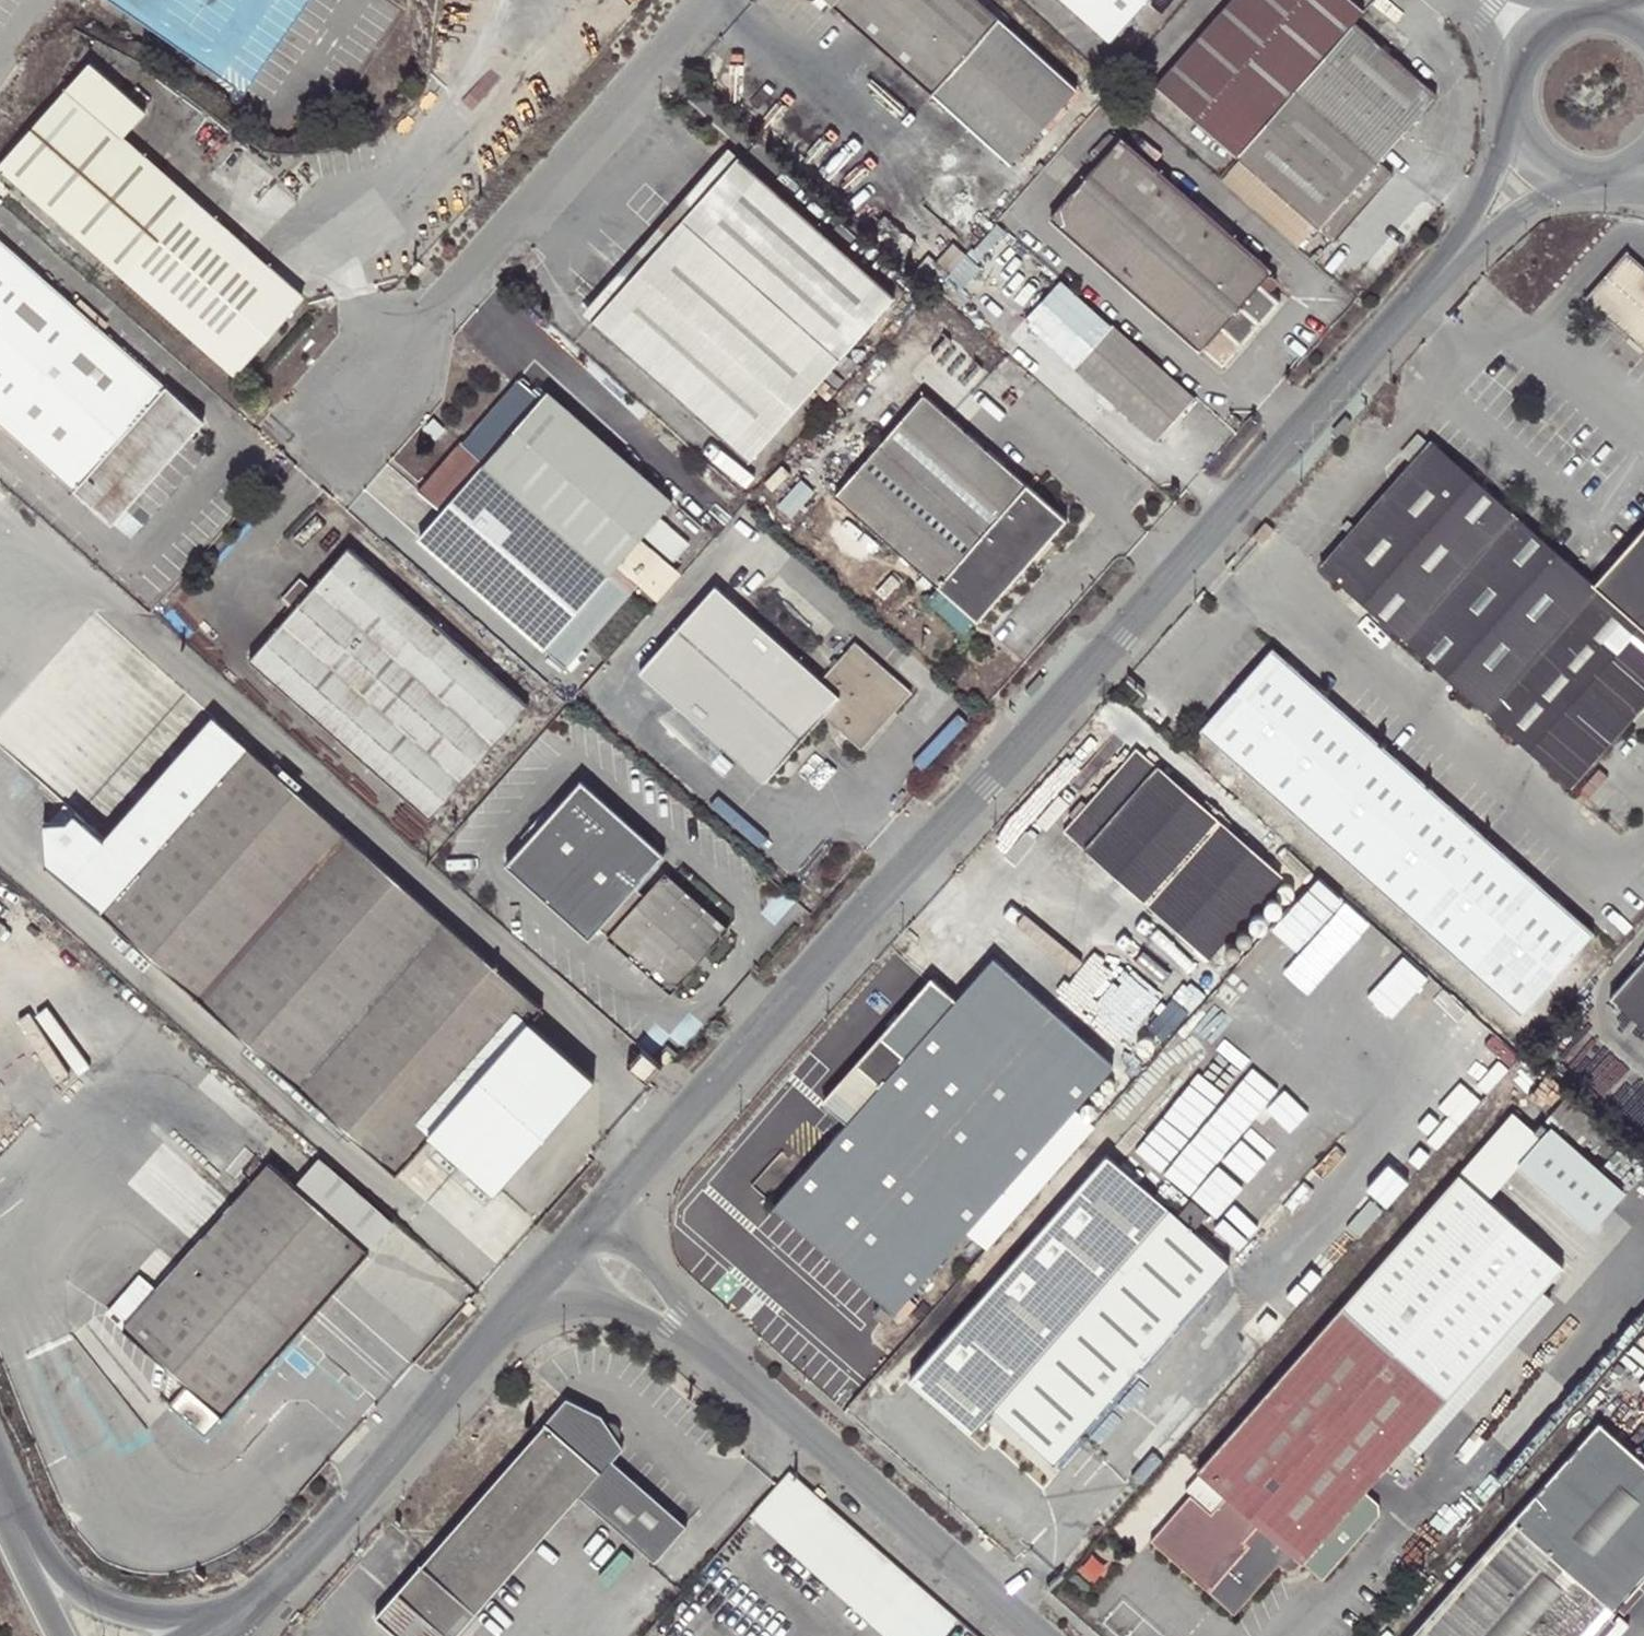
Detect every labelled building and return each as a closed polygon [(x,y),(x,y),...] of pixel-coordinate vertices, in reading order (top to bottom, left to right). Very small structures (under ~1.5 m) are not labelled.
[(241,93),(306,0),(109,0),(241,93)] [(929,90),(997,16),(978,0),(827,0),(929,90)] [(1110,42),(1147,0),(1062,0),(1110,42)] [(1154,88),(1236,161),(1330,244),(1390,176),(1375,162),(1432,95),(1351,24),(1361,13),(1346,0),(1230,0),(1154,88)] [(929,90),(1008,159),(1074,85),(997,16),(929,90)] [(124,281),(194,199),(122,136),(143,110),(87,62),(0,161),(0,171),(124,281)] [(1223,367),(1280,302),(1258,283),(1267,273),(1118,138),(1049,216),(1198,349),(1200,347),(1223,367)] [(591,321),(601,330),(747,166),(738,158),(591,321)] [(893,295),(747,166),(601,330),(748,458),(893,295)] [(304,295),(194,199),(124,281),(233,375),(304,295)] [(0,244),(0,427),(109,524),(203,419),(0,244)] [(1624,253),(1587,296),(1643,345),(1643,271),(1624,253)] [(422,266),(418,263),(409,272),(413,276),(422,266)] [(1195,398),(1111,323),(1073,366),(1157,442),(1195,398)] [(677,538),(656,519),(673,499),(545,391),(539,399),(516,380),(416,492),(440,512),(416,539),(562,667),(677,538)] [(922,396),(835,496),(976,620),(1064,521),(922,396)] [(1400,448),(1412,458),(1428,440),(1417,430),(1400,448)] [(1355,522),(1349,528),(1321,560),(1571,785),(1631,721),(1643,706),(1643,629),(1592,582),(1430,436),(1428,440),(1412,458),(1355,522)] [(1344,524),(1349,528),(1355,522),(1350,518),(1344,524)] [(1260,545),(1272,531),(1263,524),(1251,537),(1260,545)] [(1643,629),(1643,524),(1592,582),(1643,629)] [(248,662),(427,819),(527,706),(347,549),(307,594),(292,612),(248,662)] [(281,603),(292,612),(307,594),(296,585),(281,603)] [(762,782),(822,715),(838,697),(819,681),(716,586),(639,670),(762,782)] [(910,692),(856,641),(819,681),(838,697),(822,715),(859,749),(910,692)] [(1522,1015),(1595,933),(1272,647),(1201,730),(1522,1015)] [(396,1174),(429,1137),(494,1193),(592,1081),(528,1024),(540,1010),(214,723),(105,848),(62,810),(46,828),(41,827),(46,866),(396,1174)] [(1075,817),(1064,830),(1207,956),(1281,874),(1135,747),(1087,802),(1075,817)] [(597,926),(669,991),(725,929),(663,873),(643,895),(633,887),(663,854),(641,833),(634,840),(616,824),(622,817),(580,779),(504,863),(546,901),(553,894),(571,910),(565,917),(587,937),(597,926)] [(1069,812),(1075,817),(1087,802),(1082,798),(1069,812)] [(641,833),(622,817),(616,824),(634,840),(641,833)] [(553,894),(546,901),(565,917),(571,910),(553,894)] [(1609,994),(1643,1025),(1643,955),(1609,994)] [(887,1322),(1113,1067),(993,959),(956,1000),(931,979),(900,1015),(889,1027),(822,1102),(847,1124),(774,1207),(883,1304),(876,1312),(887,1322)] [(883,1022),(889,1027),(900,1015),(894,1010),(883,1022)] [(1568,1097),(1549,1118),(1561,1129),(1564,1124),(1586,1144),(1602,1126),(1568,1097)] [(1512,1114),(1458,1174),(1487,1200),(1541,1140),(1513,1115),(1512,1114)] [(1227,1265),(1189,1230),(1173,1216),(1106,1156),(909,1378),(972,1433),(994,1410),(1052,1462),(1227,1265)] [(105,1314),(185,1384),(222,1416),(391,1228),(315,1161),(291,1187),(267,1165),(163,1281),(149,1267),(105,1314)] [(1563,1268),(1487,1200),(1458,1174),(1196,1471),(1225,1497),(1209,1514),(1189,1496),(1149,1541),(1231,1613),(1274,1565),(1281,1572),(1294,1570),(1313,1588),(1370,1525),(1371,1513),(1356,1500),(1563,1268)] [(1200,1218),(1184,1204),(1173,1216),(1189,1230),(1200,1218)] [(475,1306),(468,1301),(459,1311),(465,1317),(475,1306)] [(185,1384),(167,1405),(203,1437),(222,1416),(185,1384)] [(376,1618),(398,1635),(456,1635),(579,1496),(654,1563),(688,1526),(613,1460),(622,1450),(607,1412),(569,1401),(430,1557),(376,1618)] [(1597,1422),(1410,1635),(1594,1635),(1643,1580),(1643,1463),(1597,1422)] [(789,1470),(776,1486),(750,1513),(887,1635),(946,1635),(959,1622),(828,1505),(821,1499),(813,1492),(789,1470)] [(990,1551),(993,1547),(985,1540),(982,1544),(990,1551)]
